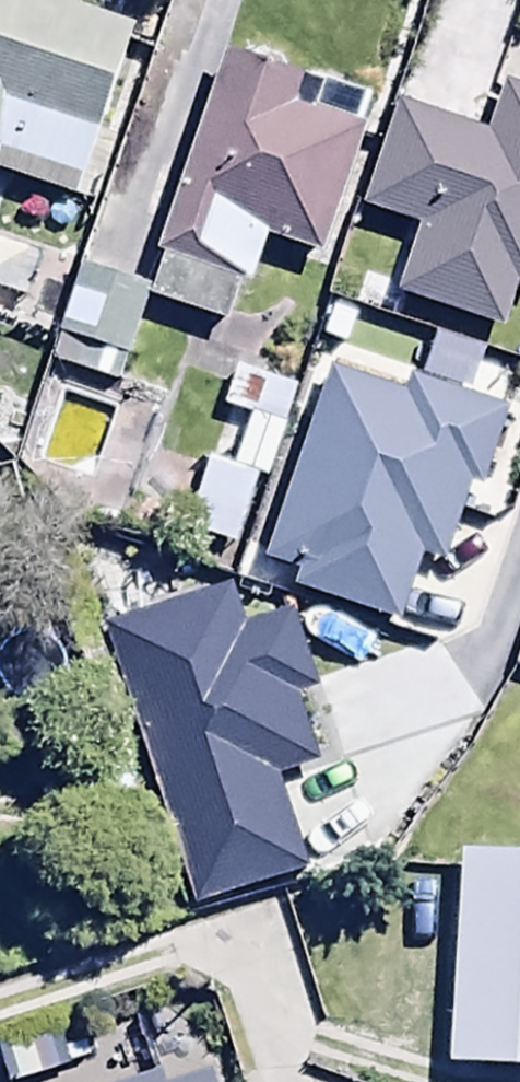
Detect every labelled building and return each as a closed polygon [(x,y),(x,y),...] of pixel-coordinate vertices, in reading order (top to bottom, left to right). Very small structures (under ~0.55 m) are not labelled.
[(78,209),(136,34),(35,0),(0,0),(0,183),(78,209)] [(265,248),(324,266),(372,106),(220,60),(149,296),(146,307),(219,329),(231,292),(250,298),(265,248)] [(397,111),(362,216),(418,234),(395,305),(499,340),(515,290),(519,292),(519,99),(506,95),(490,144),(397,111)] [(145,307),(149,296),(79,273),(48,367),(118,390),(145,307)] [(183,534),(233,551),(257,483),(269,489),(301,394),(237,373),(183,534)] [(229,595),(102,636),(191,914),(305,877),(274,782),(313,769),(293,709),(320,700),(295,624),(244,640),(229,595)] [(461,866),(447,1077),(519,1081),(519,870),(461,866)] [(13,1081),(32,1081),(69,1070),(55,1028),(1,1046),(13,1081)]
